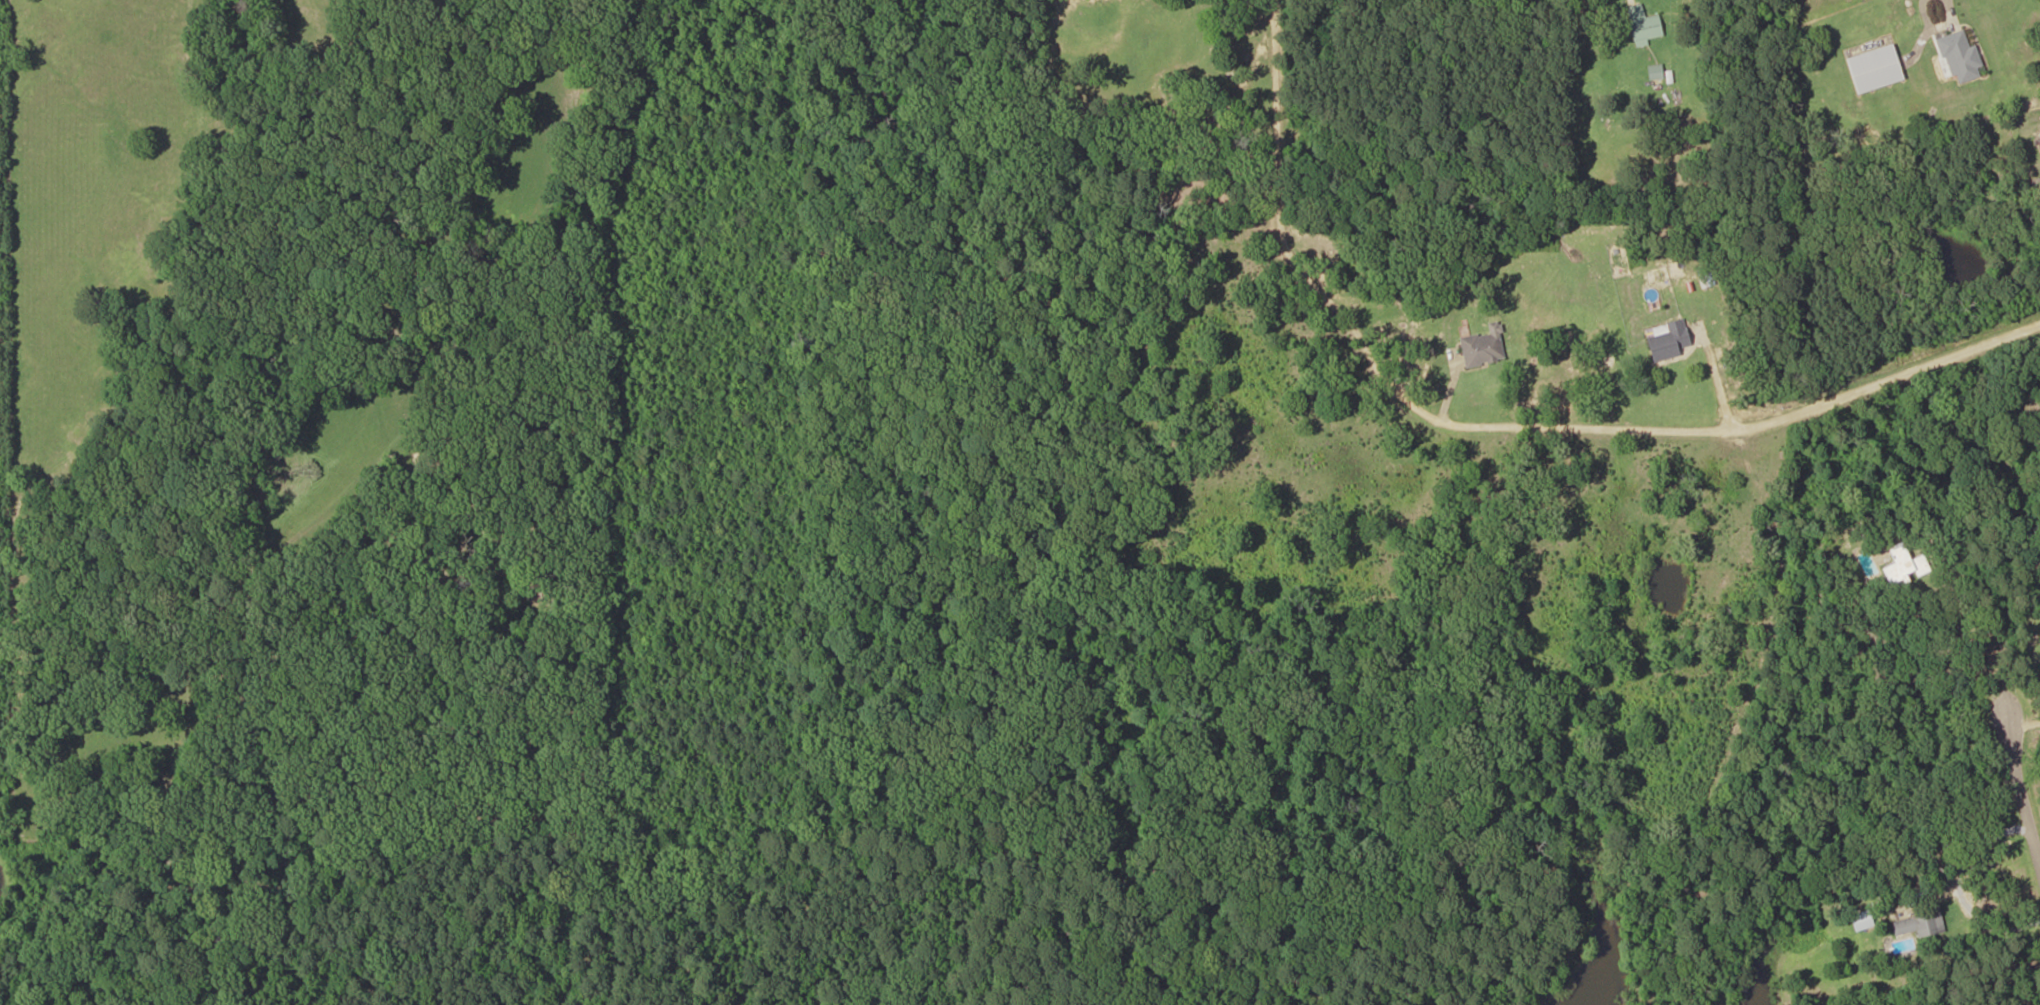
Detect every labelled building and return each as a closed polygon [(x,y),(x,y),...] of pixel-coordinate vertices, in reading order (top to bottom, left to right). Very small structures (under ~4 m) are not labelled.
[(1658,14),(1643,16),(1640,3),(1626,5),(1632,47),(1647,45),(1646,39),(1661,36),(1658,14)] [(1934,38),(1948,77),(1954,75),(1957,84),(1979,76),(1975,67),(1981,65),(1973,44),(1968,45),(1962,29),(1934,38)] [(1844,56),(1854,93),(1901,80),(1892,44),(1844,56)] [(1660,65),(1647,65),(1647,78),(1660,78),(1660,65)] [(1680,355),(1678,348),(1689,346),(1682,319),(1650,327),(1652,336),(1644,338),(1650,362),(1680,355)] [(1459,337),(1464,366),(1503,360),(1497,322),(1487,324),(1488,332),(1459,337)] [(1908,561),(1901,542),(1887,547),(1893,564),(1880,569),(1886,586),(1926,571),(1920,556),(1908,561)] [(1939,911),(1888,919),(1890,935),(1916,931),(1917,936),(1943,931),(1939,911)]
